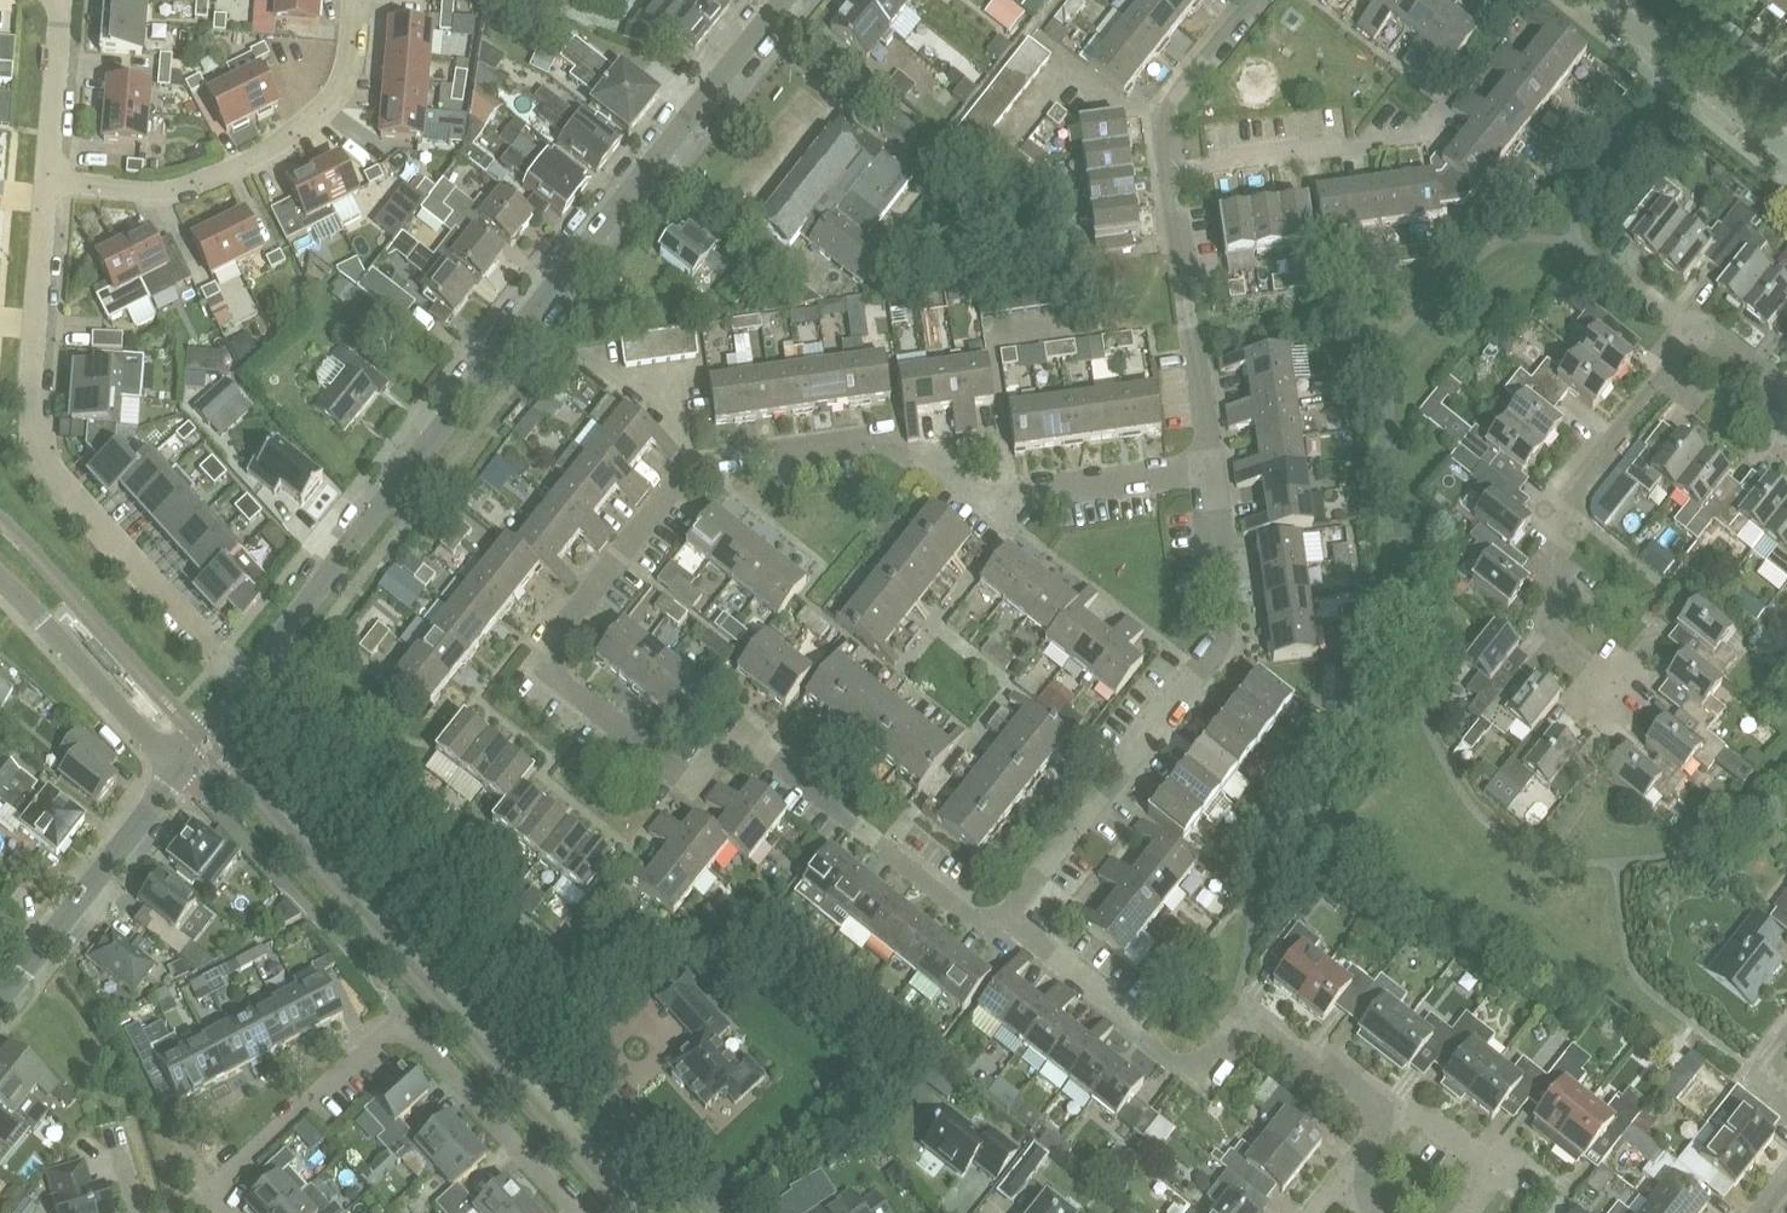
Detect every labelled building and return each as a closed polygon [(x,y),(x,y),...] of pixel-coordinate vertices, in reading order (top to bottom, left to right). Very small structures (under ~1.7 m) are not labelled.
[(146,0),(104,0),(103,23),(144,26),(146,0)] [(275,22),(317,25),(319,0),(277,0),(275,22)] [(441,16),(453,17),(454,1),(443,0),(442,0),(441,16)] [(530,0),(485,0),(485,1),(528,13),(530,1),(530,0)] [(679,39),(680,39),(695,50),(708,34),(666,0),(660,0),(658,3),(653,3),(642,18),(642,23),(657,35),(663,34),(665,32),(674,39),(679,39)] [(708,34),(728,9),(717,0),(676,0),(672,5),(708,34)] [(852,3),(889,32),(889,31),(907,10),(894,0),(855,0),(852,3)] [(907,10),(914,0),(894,0),(907,10)] [(984,13),(1009,34),(1024,15),(1007,0),(995,0),(984,13)] [(1034,18),(1048,0),(1027,0),(1021,8),(1034,18)] [(1063,8),(1075,18),(1085,6),(1077,0),(1070,0),(1063,8)] [(1179,26),(1146,0),(1143,0),(1126,22),(1160,49),(1179,26)] [(1179,26),(1197,3),(1193,0),(1146,0),(1179,26)] [(1393,0),(1364,0),(1373,7),(1357,27),(1367,34),(1393,0)] [(1405,32),(1431,0),(1393,0),(1367,34),(1374,41),(1390,21),(1405,32)] [(1456,16),(1435,0),(1431,0),(1405,32),(1418,44),(1403,63),(1413,72),(1456,16)] [(207,20),(209,4),(197,3),(195,19),(207,20)] [(889,32),(852,3),(831,30),(867,59),(879,44),(884,49),(895,36),(889,31),(889,32)] [(1075,18),(1063,8),(1053,20),(1066,30),(1075,18)] [(1544,36),(1534,48),(1568,76),(1586,53),(1532,10),(1524,20),(1544,36)] [(215,16),(213,31),(226,32),(227,17),(215,16)] [(452,32),(453,17),(441,16),(440,31),(452,32)] [(1479,35),(1456,16),(1413,72),(1419,77),(1436,57),(1451,69),(1479,35)] [(1721,19),(1709,34),(1728,49),(1740,34),(1740,33),(1721,18),(1721,19)] [(1126,22),(1108,45),(1142,72),(1160,49),(1126,22)] [(144,26),(103,23),(100,53),(102,53),(102,52),(142,55),(144,26)] [(388,54),(429,58),(431,29),(390,26),(388,54)] [(242,34),(251,51),(250,52),(255,62),(270,55),(259,35),(242,34)] [(1744,36),(1732,52),(1751,67),(1763,51),(1744,36)] [(992,45),(1005,55),(1011,47),(998,37),(992,45)] [(575,40),(560,59),(576,71),(579,67),(623,101),(619,105),(639,121),(645,113),(659,96),(621,65),(616,72),(590,52),(575,40)] [(1051,57),(1030,40),(1021,52),(1042,69),(1051,57)] [(478,62),(495,75),(506,57),(481,42),(478,62)] [(1005,55),(992,45),(986,52),(999,62),(1005,55)] [(1124,95),(1142,72),(1108,45),(1089,68),(1124,95)] [(1549,99),(1568,76),(1534,48),(1521,64),(1501,48),(1496,54),(1549,99)] [(1033,80),(1042,69),(1021,52),(1012,63),(1033,80)] [(388,54),(385,82),(427,85),(429,58),(388,54)] [(1508,81),(1498,93),(1531,122),(1549,99),(1496,54),(1488,65),(1508,81)] [(159,71),(171,72),(173,56),(160,55),(159,71)] [(1759,57),(1751,67),(1774,85),(1782,76),(1759,57)] [(501,79),(495,75),(478,62),(474,86),(487,97),(501,79)] [(1012,63),(1003,75),(1024,92),(1033,80),(1012,63)] [(12,78),(13,66),(0,65),(0,77),(12,78)] [(576,71),(573,75),(598,95),(591,104),(629,134),(639,121),(619,105),(623,101),(579,67),(576,71)] [(259,70),(234,82),(252,119),(257,117),(258,120),(274,113),(272,110),(278,107),(259,70)] [(171,72),(159,71),(158,86),(170,88),(171,72)] [(456,72),(453,87),(465,89),(468,73),(456,72)] [(1015,103),(1024,92),(1003,75),(993,86),(1015,103)] [(200,76),(186,83),(191,94),(206,87),(200,76)] [(964,81),(958,88),(971,98),(977,91),(964,81)] [(248,122),(252,119),(234,82),(208,95),(226,132),(232,129),(234,132),(249,125),(248,122)] [(383,109),(424,113),(427,85),(385,82),(383,109)] [(106,108),(106,113),(147,116),(150,88),(108,84),(108,90),(104,90),(103,107),(106,108)] [(487,97),(474,86),(468,118),(485,131),(503,108),(487,97)] [(1015,103),(993,86),(984,98),(1006,115),(1015,103)] [(463,105),(465,89),(453,87),(451,103),(463,105)] [(611,155),(614,152),(624,140),(586,110),(581,117),(543,87),(536,96),(547,106),(611,155)] [(971,98),(958,88),(952,96),(965,106),(971,98)] [(1460,100),(1512,146),(1531,122),(1498,93),(1485,110),(1465,93),(1460,100)] [(997,127),(1006,115),(984,98),(975,110),(997,127)] [(1471,126),(1462,138),(1495,167),(1512,146),(1460,100),(1451,110),(1471,126)] [(592,180),(611,155),(547,106),(540,115),(554,126),(543,140),(592,180)] [(1047,119),(1058,128),(1068,116),(1056,107),(1047,119)] [(422,141),(424,113),(383,109),(380,138),(422,141)] [(966,121),(987,138),(997,127),(975,110),(966,121)] [(878,128),(908,151),(921,134),(891,111),(878,128)] [(145,145),(147,116),(106,113),(105,118),(102,118),(100,135),(104,135),(103,141),(145,145)] [(485,131),(468,118),(462,157),(485,175),(495,163),(473,146),(485,131)] [(841,118),(758,225),(789,249),(800,235),(811,243),(809,246),(862,287),(873,273),(885,283),(904,259),(890,248),(885,255),(878,249),(866,239),(837,215),(838,214),(867,237),(875,227),(913,179),(881,153),(882,151),(841,118)] [(1079,126),(1083,155),(1126,149),(1122,120),(1079,126)] [(978,150),(987,138),(966,121),(957,133),(978,150)] [(1064,144),(1042,127),(1030,141),(1052,158),(1064,144)] [(968,162),(978,150),(957,133),(947,145),(968,162)] [(510,149),(576,200),(589,183),(550,153),(546,158),(520,137),(510,149)] [(1429,162),(1431,176),(1438,207),(1466,203),(1495,167),(1462,138),(1444,161),(1435,154),(1429,162)] [(1517,149),(1521,152),(1525,148),(1520,144),(1517,149)] [(562,217),(576,200),(510,149),(500,162),(511,171),(512,170),(528,182),(524,187),(562,217)] [(1131,178),(1126,149),(1083,155),(1087,184),(1131,178)] [(1521,152),(1517,149),(1513,153),(1518,157),(1521,152)] [(1018,153),(1010,164),(1022,174),(1030,163),(1018,153)] [(318,169),(314,171),(332,208),(358,196),(339,159),(334,161),(332,158),(317,166),(318,169)] [(143,164),(127,162),(126,174),(142,176),(143,164)] [(1012,187),(1022,174),(1010,164),(999,177),(1012,187)] [(378,168),(364,175),(369,186),(383,179),(378,168)] [(332,208),(314,171),(309,174),(307,171),(292,178),(293,181),(288,184),(298,205),(292,208),(289,202),(271,211),(286,242),(304,233),(299,223),(306,220),(307,221),(332,208)] [(1403,180),(1409,223),(1439,219),(1438,207),(1431,176),(1403,180)] [(1091,213),(1135,207),(1131,178),(1087,184),(1091,213)] [(1403,180),(1374,184),(1381,227),(1409,223),(1403,180)] [(425,201),(435,188),(425,181),(415,193),(425,201)] [(1683,196),(1663,181),(1640,209),(1653,219),(1635,241),(1661,262),(1689,226),(1674,214),(1680,207),(1676,204),(1683,196)] [(404,184),(388,204),(409,221),(425,201),(415,193),(409,188),(404,184)] [(1374,184),(1344,188),(1350,231),(1381,227),(1374,184)] [(1321,235),(1350,231),(1344,188),(1315,192),(1321,235)] [(443,206),(452,213),(469,227),(476,218),(487,226),(498,235),(509,244),(530,217),(511,202),(500,193),(492,204),(481,195),(473,205),(456,191),(443,206)] [(1307,203),(1277,207),(1283,251),(1313,247),(1307,203)] [(1716,269),(1726,257),(1739,240),(1748,229),(1757,217),(1741,204),(1723,227),(1720,224),(1712,234),(1709,231),(1703,238),(1689,226),(1661,262),(1686,282),(1704,260),(1716,269)] [(1139,238),(1135,207),(1091,213),(1096,254),(1125,250),(1123,240),(1139,238)] [(1277,207),(1248,211),(1254,255),(1283,251),(1277,207)] [(1219,216),(1225,259),(1254,255),(1248,211),(1219,216)] [(452,213),(442,224),(454,234),(466,243),(446,267),(469,284),(476,276),(481,280),(502,253),(491,244),(486,241),(469,227),(452,213)] [(218,227),(237,264),(262,252),(244,215),(238,217),(237,214),(221,222),(223,225),(218,227)] [(1448,217),(1440,218),(1441,227),(1449,226),(1448,217)] [(1060,219),(1049,220),(1049,232),(1060,231),(1060,219)] [(722,277),(729,268),(713,255),(718,249),(688,225),(676,240),(674,238),(660,255),(693,281),(706,265),(722,277)] [(237,264),(218,227),(214,230),(212,227),(197,234),(198,237),(193,240),(211,277),(237,264)] [(1748,229),(1739,240),(1726,257),(1738,267),(1720,290),(1745,310),(1774,275),(1759,263),(1764,256),(1761,254),(1768,245),(1748,229)] [(127,242),(122,245),(141,282),(167,269),(148,232),(142,235),(141,232),(126,239),(127,242)] [(151,301),(141,282),(122,245),(118,247),(116,244),(101,252),(102,255),(97,257),(113,289),(96,297),(108,322),(151,301)] [(433,300),(437,304),(452,315),(474,288),(469,284),(446,267),(435,257),(419,245),(407,261),(406,262),(430,282),(423,292),(433,300)] [(1412,249),(1415,264),(1430,261),(1427,246),(1412,249)] [(1400,266),(1415,264),(1412,249),(1397,251),(1400,266)] [(280,252),(266,259),(271,270),(286,263),(280,252)] [(1354,257),(1356,272),(1372,270),(1369,255),(1354,257)] [(784,284),(749,257),(740,270),(774,297),(784,284)] [(1341,274),(1356,272),(1354,257),(1339,259),(1341,274)] [(349,267),(346,281),(356,288),(365,276),(358,262),(349,267)] [(1339,264),(1323,266),(1324,275),(1340,273),(1339,264)] [(372,271),(357,289),(400,324),(415,305),(372,271)] [(1287,276),(1289,291),(1304,289),(1302,274),(1287,276)] [(1774,275),(1745,310),(1771,331),(1786,310),(1786,285),(1774,275)] [(1274,293),(1289,291),(1287,276),(1272,278),(1274,293)] [(338,277),(331,287),(335,290),(331,296),(345,307),(357,292),(338,277)] [(1054,307),(1070,305),(1065,277),(1050,279),(1054,307)] [(1558,279),(1549,290),(1551,292),(1582,317),(1591,305),(1578,295),(1558,278),(1558,279)] [(1050,279),(1036,281),(1040,309),(1054,307),(1050,279)] [(721,293),(733,303),(743,291),(731,281),(721,293)] [(1036,281),(1021,283),(1025,312),(1040,309),(1036,281)] [(975,282),(965,284),(967,301),(977,300),(975,282)] [(1025,312),(1021,283),(1006,285),(1011,314),(1025,312)] [(1244,283),(1228,285),(1231,300),(1246,298),(1244,283)] [(215,284),(201,292),(214,318),(228,311),(215,284)] [(1006,285),(992,287),(996,316),(1011,314),(1006,285)] [(977,289),(981,318),(996,316),(992,287),(977,289)] [(1620,328),(1591,305),(1582,317),(1576,325),(1584,331),(1581,334),(1588,340),(1576,355),(1612,383),(1632,358),(1610,340),(1620,328)] [(789,313),(791,324),(791,327),(806,324),(806,322),(804,311),(789,313)] [(760,317),(731,321),(732,333),(762,329),(760,317)] [(695,328),(680,330),(684,359),(699,357),(695,328)] [(670,361),(684,359),(680,330),(666,332),(670,361)] [(666,332),(651,334),(655,363),(670,361),(666,332)] [(1132,333),(1116,335),(1119,351),(1134,349),(1132,333)] [(122,351),(123,335),(92,334),(92,350),(122,351)] [(640,365),(655,363),(651,334),(636,336),(640,365)] [(1104,353),(1119,351),(1116,335),(1087,339),(1090,363),(1105,361),(1104,353)] [(636,336),(620,338),(624,367),(640,365),(636,336)] [(1497,345),(1506,355),(1512,350),(1512,342),(1508,336),(1497,345)] [(852,341),(855,361),(861,405),(891,400),(885,356),(865,359),(862,340),(852,341)] [(832,409),(861,405),(855,361),(852,341),(843,343),(846,362),(826,365),(832,409)] [(1074,341),(1059,343),(1061,359),(1076,357),(1074,341)] [(1032,363),(1061,359),(1059,343),(1030,348),(1032,363)] [(313,409),(325,418),(344,434),(376,394),(362,383),(373,370),(341,345),(332,356),(346,367),(313,409)] [(1000,352),(1003,367),(1032,363),(1030,348),(1000,352)] [(1490,348),(1483,357),(1487,360),(1494,359),(1498,355),(1490,348)] [(745,421),(774,417),(768,373),(754,375),(750,349),(736,352),(736,357),(745,421)] [(795,350),(803,413),(832,409),(826,365),(806,368),(803,349),(795,350)] [(768,373),(774,417),(803,413),(795,350),(784,351),(787,370),(768,373)] [(1249,387),(1292,382),(1288,351),(1219,361),(1221,372),(1246,369),(1249,387)] [(187,353),(186,371),(221,374),(222,356),(187,353)] [(76,369),(74,396),(121,400),(123,373),(122,373),(123,356),(93,354),(92,370),(76,369)] [(1530,380),(1548,394),(1559,403),(1569,391),(1592,409),(1612,383),(1576,355),(1564,370),(1558,365),(1555,368),(1546,361),(1530,380)] [(715,426),(745,421),(736,357),(726,358),(729,379),(709,382),(715,426)] [(974,407),(994,404),(987,360),(957,365),(967,433),(978,432),(974,407)] [(956,435),(967,433),(957,365),(929,369),(934,412),(953,409),(956,435)] [(934,412),(929,369),(898,373),(908,442),(920,440),(916,415),(934,412)] [(1538,406),(1548,394),(1530,380),(1520,372),(1504,392),(1512,398),(1510,402),(1517,407),(1505,422),(1541,450),(1561,425),(1538,406)] [(205,376),(185,374),(184,390),(204,392),(205,376)] [(1448,379),(1438,391),(1447,398),(1452,402),(1462,390),(1448,379)] [(226,380),(193,409),(209,427),(209,426),(240,398),(241,397),(226,380)] [(1226,409),(1228,419),(1296,410),(1292,382),(1249,387),(1252,406),(1226,409)] [(552,388),(533,411),(548,423),(567,401),(552,388)] [(1155,388),(1126,392),(1132,435),(1161,431),(1155,388)] [(1102,439),(1132,435),(1126,392),(1096,396),(1102,439)] [(88,425),(86,448),(116,438),(117,427),(119,427),(121,400),(74,396),(71,423),(88,425)] [(1067,400),(1073,443),(1102,439),(1096,396),(1067,400)] [(1044,447),(1073,443),(1067,400),(1038,404),(1044,447)] [(1015,452),(1044,447),(1038,404),(1008,408),(1015,452)] [(672,462),(680,452),(625,409),(607,432),(642,459),(652,446),(672,462)] [(1296,410),(1228,419),(1229,430),(1254,426),(1257,445),(1300,439),(1296,410)] [(1459,448),(1482,466),(1488,470),(1498,458),(1520,476),(1541,450),(1505,422),(1493,437),(1486,431),(1484,434),(1476,428),(1473,431),(1465,425),(1451,442),(1459,448)] [(189,424),(176,436),(183,444),(196,432),(189,424)] [(629,474),(642,459),(607,432),(589,455),(644,498),(650,490),(629,474)] [(1660,480),(1675,491),(1703,457),(1677,436),(1659,459),(1647,449),(1625,476),(1649,495),(1660,480)] [(123,446),(116,438),(86,448),(101,465),(90,476),(108,497),(155,454),(154,453),(142,464),(125,444),(123,446)] [(1234,467),(1235,477),(1304,468),(1300,439),(1257,445),(1259,463),(1234,467)] [(302,507),(322,481),(321,480),(278,446),(277,445),(262,463),(260,461),(259,460),(247,474),(248,475),(274,495),(274,496),(275,497),(281,489),(301,505),(300,506),(302,507)] [(531,469),(511,452),(504,461),(524,478),(531,469)] [(120,486),(137,505),(177,469),(176,469),(172,473),(155,454),(108,497),(120,486)] [(644,498),(589,455),(571,477),(605,504),(615,491),(636,508),(644,498)] [(1701,536),(1712,521),(1722,510),(1711,500),(1729,477),(1703,457),(1675,491),(1689,503),(1677,518),(1701,536)] [(199,470),(207,478),(219,466),(212,458),(199,470)] [(219,466),(207,478),(214,486),(227,474),(219,466)] [(1479,526),(1505,548),(1508,549),(1529,523),(1499,499),(1509,487),(1488,470),(1482,466),(1471,478),(1479,485),(1471,495),(1485,506),(1472,521),(1479,526)] [(1262,484),(1265,503),(1308,497),(1304,468),(1235,477),(1237,488),(1262,484)] [(194,489),(177,469),(137,505),(155,524),(194,489)] [(593,520),(605,504),(571,477),(553,500),(607,544),(613,536),(593,520)] [(1722,510),(1712,521),(1736,540),(1749,525),(1763,536),(1786,506),(1786,500),(1764,482),(1747,504),(1735,494),(1722,510)] [(155,524),(173,544),(208,512),(191,494),(195,490),(194,489),(155,524)] [(234,508),(242,516),(254,505),(247,497),(234,508)] [(1313,526),(1308,497),(1265,503),(1267,520),(1241,524),(1243,536),(1313,526)] [(599,553),(607,544),(553,500),(534,523),(568,550),(579,537),(599,553)] [(1363,504),(1352,506),(1354,522),(1357,522),(1370,520),(1367,503),(1363,504)] [(262,513),(254,505),(242,516),(249,525),(262,513)] [(1763,536),(1751,551),(1786,579),(1786,506),(1763,536)] [(932,508),(895,554),(950,597),(957,587),(947,579),(945,581),(936,574),(959,544),(969,551),(967,554),(978,562),(987,551),(932,508)] [(737,528),(714,510),(686,545),(709,563),(737,528)] [(225,531),(208,512),(173,544),(190,563),(225,531)] [(450,535),(463,544),(472,532),(460,523),(450,535)] [(534,523),(516,547),(528,555),(526,556),(540,568),(569,591),(577,581),(557,565),(568,550),(534,523)] [(1505,548),(1479,526),(1470,537),(1477,543),(1468,555),(1483,567),(1471,581),(1507,610),(1528,583),(1497,559),(1505,548)] [(709,563),(733,581),(760,547),(737,528),(709,563)] [(195,593),(196,593),(243,551),(225,531),(190,563),(207,582),(195,593)] [(463,544),(450,535),(441,547),(453,556),(463,544)] [(1256,544),(1260,573),(1304,567),(1300,538),(1256,544)] [(523,589),(540,568),(526,556),(528,555),(516,547),(506,539),(489,562),(523,589)] [(1695,544),(1679,564),(1686,569),(1696,557),(1693,554),(1699,546),(1695,544)] [(1347,546),(1332,549),(1334,563),(1349,561),(1347,546)] [(733,581),(756,600),(784,565),(760,547),(733,581)] [(1031,568),(1007,549),(980,583),(1004,602),(1031,568)] [(244,552),(243,551),(196,593),(214,614),(226,603),(242,620),(261,597),(248,583),(250,582),(232,562),(244,552)] [(941,608),(950,597),(895,554),(858,600),(914,642),(921,633),(911,625),(910,627),(899,619),(923,589),(933,597),(931,600),(941,608)] [(1675,560),(1667,554),(1654,570),(1662,576),(1675,560)] [(1352,576),(1349,561),(1334,563),(1337,578),(1352,576)] [(489,562),(470,585),(505,612),(523,589),(489,562)] [(672,563),(657,582),(681,600),(690,587),(695,581),(672,563)] [(779,618),(807,583),(784,565),(756,600),(779,618)] [(1304,567),(1260,573),(1264,603),(1308,597),(1304,567)] [(394,568),(380,587),(397,601),(412,582),(394,568)] [(427,590),(436,578),(424,568),(414,580),(427,590)] [(1004,602),(1027,620),(1054,586),(1031,568),(1004,602)] [(1715,577),(1707,586),(1718,595),(1725,585),(1715,577)] [(1458,579),(1447,593),(1458,602),(1469,588),(1458,579)] [(487,635),(505,612),(470,585),(452,608),(487,635)] [(1076,604),(1054,586),(1027,620),(1049,638),(1076,604)] [(702,596),(690,587),(681,600),(692,608),(702,596)] [(1045,643),(1070,662),(1097,628),(1082,616),(1098,596),(1089,589),(1076,604),(1049,638),(1045,643)] [(664,595),(654,608),(666,617),(676,605),(664,595)] [(1264,603),(1269,632),(1313,626),(1308,597),(1264,603)] [(858,600),(840,623),(874,650),(886,635),(897,643),(895,645),(905,653),(914,642),(858,600)] [(1700,647),(1690,659),(1718,681),(1736,658),(1733,655),(1745,640),(1697,603),(1677,629),(1700,647)] [(1356,604),(1340,606),(1342,621),(1358,619),(1356,604)] [(688,614),(676,605),(666,617),(678,626),(688,614)] [(1751,606),(1744,616),(1756,625),(1763,615),(1751,606)] [(452,608),(434,631),(469,658),(487,635),(452,608)] [(806,608),(796,620),(808,630),(818,618),(806,608)] [(957,613),(947,626),(970,644),(979,633),(968,624),(969,622),(957,613)] [(736,624),(724,614),(715,626),(726,635),(736,624)] [(830,627),(818,618),(808,630),(820,639),(830,627)] [(1111,638),(1097,628),(1070,662),(1092,680),(1135,625),(1127,618),(1111,638)] [(1360,634),(1358,619),(1342,621),(1344,636),(1360,634)] [(647,642),(624,624),(597,657),(620,676),(647,642)] [(748,634),(736,624),(726,635),(738,645),(748,634)] [(369,637),(381,647),(391,635),(378,625),(369,637)] [(1116,699),(1143,664),(1128,652),(1144,632),(1135,625),(1092,680),(1116,699)] [(1317,656),(1313,626),(1269,632),(1273,662),(1317,656)] [(1489,709),(1502,693),(1511,682),(1499,673),(1516,652),(1518,649),(1492,629),(1464,664),(1466,665),(1479,676),(1467,692),(1477,700),(1489,709)] [(450,681),(469,658),(434,631),(416,653),(450,681)] [(709,632),(700,645),(712,654),(722,641),(709,632)] [(738,670),(761,689),(789,655),(765,636),(738,670)] [(381,647),(369,637),(359,649),(372,659),(381,647)] [(991,639),(982,652),(994,661),(1003,649),(991,639)] [(734,650),(722,641),(712,654),(725,663),(734,650)] [(670,660),(647,642),(620,676),(643,694),(670,660)] [(861,651),(849,642),(806,697),(852,735),(895,679),(885,671),(878,681),(881,684),(873,693),(843,669),(851,659),(853,661),(861,651)] [(1046,652),(1041,648),(1038,652),(1043,656),(1046,652)] [(1015,658),(1003,649),(994,661),(1005,670),(1015,658)] [(450,681),(416,653),(396,678),(431,706),(450,681)] [(812,674),(789,655),(761,689),(785,708),(812,674)] [(1718,681),(1690,659),(1686,656),(1666,682),(1689,700),(1679,712),(1698,727),(1707,735),(1726,711),(1710,699),(1722,685),(1718,681)] [(693,679),(670,660),(643,694),(666,713),(693,679)] [(1240,698),(1275,726),(1293,703),(1258,675),(1240,698)] [(689,731),(716,697),(693,679),(666,713),(689,731)] [(906,687),(895,679),(852,735),(898,771),(941,715),(931,707),(923,717),(926,719),(917,729),(888,705),(896,695),(898,697),(906,687)] [(1532,735),(1540,724),(1555,706),(1559,700),(1533,679),(1531,682),(1514,703),(1502,693),(1489,709),(1481,720),(1492,728),(1505,738),(1517,723),(1532,735)] [(11,689),(0,683),(0,709),(11,689)] [(1049,687),(1038,702),(1059,718),(1070,703),(1049,687)] [(1240,698),(1221,722),(1256,750),(1266,737),(1277,746),(1286,735),(1275,726),(1240,698)] [(1051,761),(1068,739),(1034,712),(1022,727),(1011,719),(1013,717),(1003,710),(997,718),(1051,761)] [(898,771),(921,789),(949,754),(933,742),(941,732),(943,733),(951,723),(941,715),(898,771)] [(967,754),(959,764),(1014,808),(1051,761),(997,718),(987,730),(996,737),(998,735),(1008,744),(986,772),(975,764),(977,762),(967,754)] [(436,754),(460,773),(487,739),(463,720),(436,754)] [(1726,749),(1707,735),(1698,727),(1688,739),(1665,720),(1645,747),(1658,758),(1680,775),(1692,761),(1707,773),(1715,764),(1721,755),(1726,749)] [(1221,722),(1202,745),(1238,773),(1256,750),(1221,722)] [(117,781),(106,772),(115,760),(100,749),(75,728),(59,749),(66,755),(54,771),(97,805),(117,781)] [(1462,744),(1461,745),(1471,753),(1484,736),(1475,728),(1462,744)] [(1569,766),(1578,755),(1551,733),(1533,757),(1522,748),(1499,776),(1522,794),(1534,779),(1549,791),(1550,790),(1569,766)] [(1297,746),(1309,757),(1319,745),(1306,734),(1297,746)] [(487,739),(460,773),(482,791),(510,757),(487,739)] [(1202,745),(1185,768),(1219,796),(1238,773),(1202,745)] [(1300,768),(1309,757),(1297,746),(1287,757),(1300,768)] [(1721,755),(1715,764),(1743,786),(1754,771),(1741,761),(1726,749),(1721,755)] [(1605,777),(1641,805),(1653,790),(1668,802),(1686,779),(1680,775),(1658,758),(1649,769),(1626,751),(1605,777)] [(1755,768),(1764,757),(1756,751),(1749,752),(1744,760),(1755,768)] [(72,837),(84,821),(75,814),(48,793),(44,799),(34,791),(38,785),(2,757),(0,760),(0,780),(12,790),(9,794),(13,797),(16,793),(72,837)] [(534,776),(510,757),(482,791),(505,810),(521,791),(534,776)] [(1280,759),(1274,766),(1295,783),(1301,776),(1280,759)] [(976,855),(1014,808),(959,764),(950,775),(960,783),(962,781),(972,789),(949,818),(940,810),(941,808),(931,800),(922,812),(976,855)] [(1569,766),(1550,790),(1564,802),(1583,778),(1569,766)] [(1219,796),(1185,768),(1166,791),(1201,819),(1219,796)] [(1270,779),(1261,791),(1273,801),(1283,789),(1270,779)] [(27,820),(21,828),(42,844),(57,856),(72,837),(16,793),(13,797),(9,794),(12,790),(0,780),(0,799),(27,820)] [(713,795),(768,839),(787,816),(752,788),(740,803),(720,787),(713,795)] [(416,803),(428,813),(438,800),(426,791),(416,803)] [(521,791),(505,810),(493,825),(517,843),(544,809),(521,791)] [(1166,791),(1147,815),(1182,843),(1201,819),(1166,791)] [(1273,801),(1261,791),(1251,803),(1263,813),(1273,801)] [(726,819),(715,834),(714,835),(728,847),(749,863),(768,839),(713,795),(707,804),(726,819)] [(450,810),(438,800),(428,813),(440,822),(450,810)] [(567,827),(544,809),(517,843),(540,861),(567,827)] [(656,826),(711,869),(728,847),(714,835),(715,834),(695,818),(683,832),(663,817),(656,826)] [(1154,847),(1142,862),(1178,890),(1196,866),(1141,823),(1134,832),(1154,847)] [(1237,847),(1246,834),(1234,824),(1224,837),(1237,847)] [(669,849),(657,864),(692,892),(711,869),(656,826),(649,834),(669,849)] [(1680,827),(1676,833),(1686,841),(1694,831),(1689,826),(1680,827)] [(474,849),(484,837),(471,827),(462,839),(474,849)] [(540,861),(562,879),(591,846),(567,827),(540,861)] [(195,881),(200,885),(214,868),(223,876),(242,852),(220,829),(211,841),(194,828),(168,860),(179,868),(176,872),(192,885),(195,881)] [(810,834),(799,847),(812,858),(823,844),(821,843),(810,834)] [(484,837),(474,849),(486,858),(495,846),(484,837)] [(1227,858),(1237,847),(1224,837),(1215,848),(1227,858)] [(613,864),(591,846),(562,879),(586,898),(613,864)] [(19,849),(6,865),(21,878),(34,862),(19,849)] [(817,912),(852,868),(829,850),(794,894),(817,912)] [(1111,861),(1105,869),(1160,912),(1178,890),(1142,862),(1131,876),(1111,861)] [(618,872),(673,915),(692,892),(657,864),(646,878),(626,862),(618,872)] [(714,872),(719,876),(722,872),(718,868),(714,872)] [(876,886),(852,868),(817,912),(841,931),(848,921),(876,886)] [(1118,893),(1106,907),(1142,935),(1160,912),(1105,869),(1098,878),(1118,893)] [(1197,875),(1201,878),(1205,873),(1201,870),(1197,875)] [(147,887),(136,901),(145,908),(154,915),(151,920),(157,924),(149,934),(158,942),(178,958),(198,973),(216,964),(195,947),(190,943),(179,935),(199,910),(160,878),(151,890),(147,887)] [(1323,878),(1310,894),(1318,900),(1330,883),(1323,878)] [(508,900),(518,888),(506,879),(496,891),(508,900)] [(899,904),(876,886),(848,921),(861,930),(854,939),(865,948),(871,939),(899,904)] [(518,888),(508,900),(520,910),(529,898),(518,888)] [(1778,909),(1786,916),(1786,898),(1778,909)] [(286,900),(273,916),(285,926),(301,917),(286,900)] [(899,904),(871,939),(895,957),(922,922),(899,904)] [(541,906),(531,919),(554,937),(564,925),(541,906)] [(1142,935),(1106,907),(1095,922),(1075,907),(1068,915),(1123,959),(1142,935)] [(686,917),(681,914),(677,919),(682,922),(686,917)] [(1763,989),(1782,965),(1768,953),(1782,936),(1756,915),(1722,958),(1725,960),(1713,976),(1753,1008),(1766,991),(1763,989)] [(945,941),(922,922),(895,957),(918,975),(945,941)] [(1320,941),(1299,924),(1278,950),(1291,961),(1274,982),(1299,1002),(1327,966),(1311,953),(1320,941)] [(787,927),(778,938),(790,947),(799,936),(787,927)] [(134,994),(155,967),(137,952),(143,945),(135,939),(129,946),(111,932),(100,945),(99,944),(87,959),(102,971),(103,970),(134,994)] [(821,952),(799,936),(790,947),(812,964),(821,952)] [(941,993),(968,959),(945,941),(918,975),(941,993)] [(249,955),(253,964),(266,957),(262,948),(249,955)] [(820,961),(829,968),(841,978),(850,966),(838,956),(838,957),(829,950),(820,961)] [(988,950),(983,962),(1000,970),(1005,958),(988,950)] [(977,1009),(1001,1028),(1029,993),(1015,982),(1031,962),(1021,954),(977,1009)] [(253,964),(249,955),(236,962),(241,971),(253,964)] [(315,965),(319,974),(332,967),(328,958),(315,965)] [(991,977),(968,959),(941,993),(964,1011),(991,977)] [(188,974),(181,962),(168,969),(175,981),(188,974)] [(1176,963),(1163,979),(1171,985),(1184,969),(1176,963)] [(850,966),(841,978),(853,987),(862,975),(850,966)] [(1353,1010),(1363,999),(1374,984),(1352,967),(1343,979),(1327,966),(1299,1002),(1323,1022),(1340,1000),(1353,1010)] [(216,972),(203,979),(207,988),(220,981),(216,972)] [(698,1043),(688,1053),(670,1069),(670,1068),(668,1070),(670,1071),(673,1074),(672,1078),(681,1088),(685,1087),(704,1108),(705,1110),(707,1108),(724,1092),(727,1095),(728,1094),(725,1091),(741,1076),(751,1087),(749,1089),(750,1090),(764,1078),(746,1059),(736,1068),(713,1043),(729,1029),(693,989),(695,987),(683,973),(654,1000),(666,1013),(668,1011),(698,1043)] [(1380,1055),(1383,1050),(1408,1019),(1396,1010),(1407,996),(1381,975),(1374,984),(1363,999),(1376,1010),(1359,1031),(1361,1033),(1358,1037),(1380,1055)] [(207,988),(203,979),(190,986),(195,995),(207,988)] [(295,987),(319,1032),(332,1026),(331,1024),(342,1018),(322,979),(299,991),(296,986),(295,987)] [(1024,1046),(1067,992),(1059,985),(1043,1005),(1029,993),(1001,1028),(1024,1046)] [(307,1039),(319,1032),(295,987),(272,999),(295,1043),(306,1037),(307,1039)] [(158,1005),(170,998),(166,989),(153,996),(158,1005)] [(887,1014),(896,1002),(884,992),(874,1004),(887,1014)] [(1075,998),(1067,992),(1024,1046),(1047,1064),(1074,1029),(1060,1018),(1075,998)] [(1494,993),(1488,1000),(1492,1003),(1499,1002),(1498,996),(1494,993)] [(117,998),(104,1005),(111,1018),(124,1011),(117,998)] [(272,1055),(295,1043),(272,999),(271,999),(274,1004),(252,1016),(272,1055)] [(896,1002),(887,1014),(898,1023),(908,1011),(896,1002)] [(125,1013),(112,1020),(118,1030),(131,1023),(125,1013)] [(1439,1059),(1450,1045),(1457,1037),(1472,1018),(1466,1014),(1451,1032),(1430,1016),(1420,1029),(1408,1019),(1383,1050),(1380,1055),(1402,1072),(1405,1068),(1407,1070),(1425,1048),(1439,1059)] [(252,1016),(228,1028),(249,1067),(272,1055),(252,1016)] [(1472,1018),(1457,1037),(1450,1045),(1463,1055),(1443,1080),(1446,1082),(1442,1087),(1460,1101),(1464,1096),(1468,1100),(1498,1063),(1484,1053),(1496,1038),(1472,1018)] [(919,1021),(910,1033),(920,1041),(932,1051),(942,1038),(919,1021)] [(1097,1048),(1114,1028),(1104,1021),(1089,1041),(1074,1029),(1047,1064),(1069,1082),(1097,1048)] [(179,1104),(203,1092),(179,1048),(180,1047),(175,1036),(169,1039),(161,1024),(143,1034),(139,1025),(124,1033),(143,1067),(155,1060),(179,1104)] [(226,1079),(249,1067),(228,1028),(206,1040),(204,1035),(203,1035),(226,1079)] [(180,1047),(179,1048),(203,1092),(226,1079),(203,1035),(180,1047)] [(949,1045),(941,1055),(942,1059),(958,1071),(962,1065),(953,1058),(958,1052),(949,1045)] [(1675,1073),(1685,1060),(1666,1045),(1656,1058),(1675,1073)] [(1120,1066),(1097,1048),(1069,1082),(1093,1101),(1120,1066)] [(30,1097),(36,1089),(48,1098),(56,1088),(45,1079),(45,1078),(10,1049),(0,1061),(0,1074),(30,1097)] [(1707,1064),(1691,1052),(1685,1060),(1681,1065),(1675,1073),(1661,1090),(1676,1103),(1707,1064)] [(1532,1130),(1554,1147),(1590,1102),(1576,1091),(1588,1076),(1564,1058),(1548,1078),(1540,1089),(1552,1099),(1534,1122),(1537,1124),(1532,1130)] [(1526,1106),(1540,1089),(1548,1078),(1523,1059),(1511,1074),(1498,1063),(1468,1100),(1493,1119),(1512,1095),(1526,1106)] [(928,1065),(917,1078),(946,1102),(957,1089),(928,1065)] [(1120,1066),(1093,1101),(1116,1119),(1143,1084),(1120,1066)] [(370,1106),(364,1112),(384,1134),(376,1141),(387,1153),(409,1132),(400,1121),(427,1096),(407,1073),(374,1103),(370,1106)] [(30,1097),(0,1074),(0,1107),(23,1125),(32,1113),(23,1106),(30,1097)] [(994,1083),(986,1094),(995,1101),(1004,1090),(995,1082),(994,1083)] [(1706,1125),(1718,1135),(1755,1164),(1775,1139),(1752,1120),(1762,1108),(1736,1088),(1706,1125)] [(64,1089),(56,1098),(69,1108),(72,1105),(76,1099),(64,1089)] [(1276,1125),(1266,1139),(1302,1168),(1321,1144),(1297,1125),(1307,1111),(1280,1090),(1261,1113),(1276,1125)] [(1590,1102),(1554,1147),(1576,1165),(1580,1159),(1583,1161),(1602,1138),(1615,1149),(1621,1141),(1632,1128),(1640,1117),(1616,1098),(1604,1114),(1590,1102)] [(1017,1116),(1026,1105),(1018,1099),(1009,1110),(1017,1116)] [(1159,1116),(1150,1109),(1134,1129),(1143,1136),(1159,1116)] [(27,1135),(1,1114),(0,1115),(0,1136),(7,1142),(27,1135)] [(987,1143),(950,1114),(939,1129),(936,1127),(933,1131),(935,1133),(924,1147),(962,1177),(973,1163),(995,1181),(1017,1153),(994,1134),(987,1143)] [(1643,1114),(1640,1117),(1632,1128),(1644,1137),(1655,1123),(1643,1114)] [(287,1131),(305,1152),(320,1138),(303,1118),(287,1131)] [(409,1132),(387,1153),(396,1162),(398,1164),(400,1162),(419,1183),(434,1169),(467,1139),(447,1118),(419,1143),(409,1132)] [(1689,1173),(1676,1163),(1644,1137),(1632,1128),(1621,1141),(1650,1164),(1643,1173),(1664,1190),(1651,1205),(1661,1212),(1703,1212),(1708,1207),(1680,1185),(1689,1173)] [(1050,1154),(1060,1142),(1047,1132),(1038,1144),(1050,1154)] [(1755,1164),(1718,1135),(1706,1151),(1694,1141),(1676,1163),(1689,1173),(1703,1184),(1714,1170),(1736,1188),(1755,1164)] [(435,1205),(442,1212),(450,1212),(468,1197),(458,1186),(486,1160),(467,1139),(434,1169),(453,1189),(435,1205)] [(1211,1158),(1227,1170),(1247,1186),(1257,1173),(1282,1193),(1302,1168),(1266,1139),(1255,1152),(1243,1143),(1234,1154),(1231,1151),(1225,1159),(1216,1152),(1211,1158)] [(1072,1151),(1060,1142),(1050,1154),(1062,1163),(1072,1151)] [(1014,1173),(1027,1183),(1047,1158),(1034,1147),(1014,1173)] [(243,1212),(281,1212),(301,1195),(307,1190),(289,1169),(297,1162),(286,1150),(263,1170),(273,1182),(245,1207),(248,1209),(243,1212)] [(104,1186),(91,1190),(83,1165),(48,1176),(56,1201),(53,1202),(56,1212),(112,1212),(104,1186)] [(897,1166),(884,1177),(893,1189),(907,1179),(897,1166)] [(1601,1166),(1597,1171),(1586,1187),(1598,1197),(1614,1176),(1601,1166)] [(1247,1186),(1227,1170),(1207,1196),(1219,1206),(1214,1212),(1252,1212),(1238,1202),(1249,1188),(1247,1186)] [(858,1206),(850,1195),(829,1209),(828,1210),(824,1204),(835,1196),(821,1176),(794,1194),(793,1193),(792,1194),(805,1212),(862,1212),(858,1206)] [(450,1212),(514,1212),(525,1203),(506,1182),(478,1208),(468,1197),(450,1212)] [(1126,1184),(1110,1182),(1108,1197),(1124,1199),(1126,1184)] [(14,1185),(3,1199),(15,1209),(26,1194),(14,1185)] [(334,1203),(329,1207),(310,1187),(307,1190),(301,1195),(281,1212),(343,1212),(334,1203)] [(1060,1209),(1067,1200),(1053,1189),(1046,1198),(1046,1197),(1045,1199),(1035,1212),(1034,1212),(1065,1212),(1060,1209)] [(525,1203),(514,1212),(534,1212),(525,1203)] [(1611,1212),(1631,1212),(1619,1203),(1611,1212)] [(880,1205),(868,1212),(886,1212),(880,1205)]
